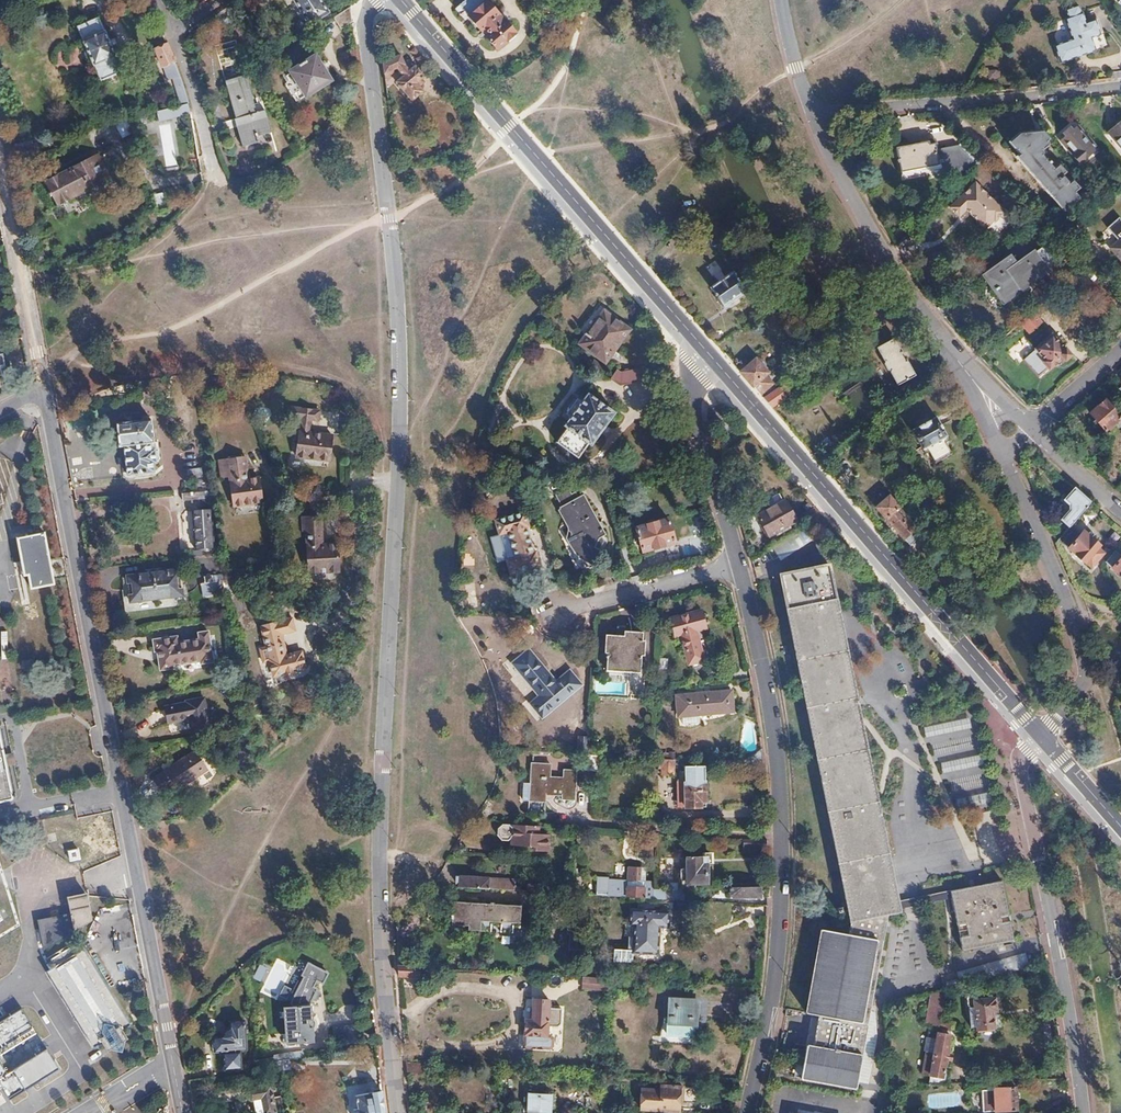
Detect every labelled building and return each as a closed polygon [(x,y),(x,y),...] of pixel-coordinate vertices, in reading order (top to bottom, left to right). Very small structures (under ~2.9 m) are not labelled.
[(322,0),(294,0),(310,23),(328,10),(322,0)] [(488,0),(487,0),(486,0),(465,0),(459,5),(459,6),(454,10),(463,20),(468,16),(481,31),(485,27),(490,33),(486,37),(497,49),(516,33),(488,0)] [(1060,61),(1096,49),(1092,37),(1102,33),(1096,18),(1086,21),(1083,11),(1081,11),(1078,4),(1065,8),(1068,15),(1064,17),(1071,38),(1054,44),(1060,61)] [(352,21),(350,5),(333,16),(341,28),(352,21)] [(122,71),(99,16),(77,25),(100,81),(122,71)] [(179,74),(175,64),(171,53),(166,43),(154,48),(167,79),(172,77),(179,74)] [(425,61),(419,54),(414,48),(410,51),(416,57),(415,58),(421,64),(425,61)] [(425,77),(415,65),(414,66),(411,62),(409,64),(401,54),(392,58),(383,63),(385,75),(385,81),(398,71),(403,76),(396,83),(412,101),(424,91),(417,83),(425,77)] [(316,55),(291,71),(307,95),(332,79),(316,55)] [(187,97),(184,89),(180,78),(179,74),(172,77),(180,103),(180,104),(188,102),(187,97)] [(235,118),(243,147),(259,143),(257,136),(271,132),(265,110),(256,113),(244,75),(225,81),(236,118),(235,118)] [(191,111),(190,107),(188,102),(180,104),(156,110),(159,119),(191,111)] [(121,138),(131,132),(124,118),(113,124),(121,138)] [(1107,132),(1120,148),(1120,120),(1107,132)] [(170,123),(158,125),(165,166),(177,164),(170,123)] [(1097,149),(1077,125),(1073,130),(1069,127),(1064,131),(1064,134),(1065,136),(1061,140),(1081,163),(1097,149)] [(1042,151),(1049,144),(1047,140),(1049,138),(1042,130),(1030,132),(1016,135),(1007,142),(1015,151),(1012,153),(1027,170),(1050,196),(1064,211),(1075,202),(1080,198),(1075,192),(1079,188),(1072,179),(1068,184),(1061,177),(1066,172),(1058,164),(1054,168),(1042,155),(1042,151)] [(970,156),(960,144),(937,148),(935,143),(930,143),(930,140),(914,143),(913,144),(897,147),(902,171),(942,164),(945,174),(954,172),(970,156)] [(101,145),(91,150),(104,175),(114,170),(101,145)] [(91,150),(47,172),(60,197),(104,175),(91,150)] [(986,169),(992,164),(986,157),(980,163),(986,169)] [(1005,212),(978,185),(953,209),(959,215),(966,209),(985,229),(994,220),(995,221),(1005,212)] [(1047,213),(1034,200),(1030,203),(1031,205),(1050,223),(1054,220),(1047,213)] [(1073,223),(1063,212),(1054,220),(1050,223),(1061,235),(1073,223)] [(1110,247),(1120,260),(1120,237),(1110,247)] [(1007,298),(1057,263),(1044,245),(1016,265),(1011,258),(986,275),(996,290),(1000,288),(1007,298)] [(707,265),(712,279),(723,275),(718,261),(707,265)] [(733,272),(710,288),(723,307),(746,291),(733,272)] [(1039,320),(1037,318),(1045,311),(1040,306),(1019,323),(1027,331),(1039,320)] [(604,311),(580,344),(606,363),(630,330),(604,311)] [(1051,333),(1022,359),(1038,375),(1048,366),(1050,368),(1062,357),(1065,360),(1072,354),(1062,344),(1061,345),(1051,333)] [(891,372),(898,385),(917,374),(909,361),(906,360),(902,353),(903,350),(896,337),(877,347),(884,360),(886,361),(884,365),(887,370),(892,370),(891,372)] [(764,375),(767,372),(755,359),(748,366),(744,362),(738,369),(750,382),(760,394),(772,383),(764,375)] [(646,382),(642,369),(621,375),(617,372),(610,381),(620,388),(646,382)] [(784,398),(777,388),(763,398),(768,403),(771,407),(784,398)] [(589,444),(591,445),(614,413),(588,394),(564,426),(566,428),(556,442),(578,458),(589,444)] [(1107,402),(1092,415),(1106,430),(1108,432),(1115,426),(1113,424),(1120,417),(1116,412),(1120,408),(1120,404),(1115,397),(1108,403),(1107,402)] [(320,416),(321,406),(291,404),(290,415),(302,415),(300,454),(332,456),(333,431),(311,430),(312,416),(320,416)] [(936,416),(912,430),(925,454),(929,452),(935,463),(952,454),(943,438),(947,436),(936,416)] [(371,431),(369,424),(368,418),(356,422),(359,433),(371,431)] [(159,459),(159,457),(158,452),(157,450),(155,450),(154,450),(154,449),(151,449),(150,442),(153,442),(150,419),(116,423),(118,447),(123,446),(127,475),(153,472),(152,463),(156,463),(156,460),(157,460),(159,459)] [(810,434),(820,445),(831,434),(821,423),(810,434)] [(249,475),(246,453),(219,457),(222,474),(230,472),(234,503),(262,498),(259,473),(249,475)] [(606,535),(583,494),(578,497),(575,491),(572,493),(566,487),(554,494),(561,507),(559,509),(574,535),(568,539),(569,542),(572,546),(575,550),(579,554),(585,560),(589,563),(593,566),(602,551),(595,546),(599,539),(601,537),(603,536),(606,535)] [(1068,527),(1089,502),(1084,498),(1074,488),(1065,500),(1070,504),(1070,509),(1060,520),(1068,527)] [(211,498),(209,490),(181,492),(182,501),(211,498)] [(922,534),(888,497),(876,508),(909,545),(922,534)] [(796,520),(783,499),(757,517),(769,537),(796,520)] [(809,524),(822,515),(815,507),(803,515),(809,524)] [(213,547),(211,508),(192,510),(194,548),(213,547)] [(525,512),(495,521),(499,535),(508,532),(515,557),(506,560),(510,574),(540,566),(536,551),(534,552),(526,527),(529,526),(525,512)] [(301,520),(304,570),(306,569),(307,578),(337,576),(335,548),(318,549),(316,519),(301,520)] [(668,519),(637,528),(644,552),(675,542),(668,519)] [(1073,528),(1061,542),(1091,567),(1103,552),(1097,547),(1099,545),(1083,531),(1080,534),(1073,528)] [(56,583),(45,532),(17,538),(25,577),(30,577),(32,588),(56,583)] [(1114,551),(1105,562),(1120,575),(1120,556),(1114,551)] [(898,902),(830,565),(782,574),(850,917),(847,932),(821,928),(805,1012),(817,1014),(811,1044),(806,1043),(800,1076),(855,1086),(888,911),(900,908),(899,906),(898,902)] [(182,596),(179,570),(126,576),(129,602),(182,596)] [(222,592),(216,573),(198,579),(203,598),(222,592)] [(700,609),(669,618),(674,636),(681,634),(689,664),(703,660),(696,630),(705,627),(700,609)] [(298,647),(292,622),(260,630),(265,652),(260,653),(263,668),(269,667),(275,693),(307,684),(303,668),(287,671),(282,651),(298,647)] [(212,662),(207,630),(197,632),(198,640),(177,643),(176,636),(152,640),(154,652),(159,651),(160,658),(158,659),(159,670),(181,667),(181,665),(202,661),(202,663),(212,662)] [(640,672),(642,631),(625,630),(624,635),(608,634),(606,669),(640,672)] [(543,717),(580,685),(569,671),(558,681),(530,649),(512,664),(540,696),(531,703),(543,717)] [(731,689),(677,694),(679,715),(684,714),(700,713),(733,710),(731,689)] [(208,725),(203,696),(184,699),(185,701),(163,705),(166,722),(188,718),(190,728),(208,725)] [(701,721),(700,713),(684,714),(684,723),(701,721)] [(968,719),(922,725),(925,743),(933,742),(934,753),(967,748),(965,729),(970,728),(968,719)] [(587,755),(589,737),(579,736),(578,754),(584,755),(587,755)] [(764,765),(763,753),(763,748),(754,755),(745,759),(745,764),(764,765)] [(176,790),(207,768),(195,749),(163,771),(164,772),(152,780),(162,794),(173,786),(176,790)] [(598,771),(599,756),(587,755),(584,755),(583,770),(598,771)] [(946,786),(978,781),(974,756),(941,762),(946,786)] [(674,775),(674,760),(665,759),(660,759),(659,766),(662,766),(662,774),(674,775)] [(551,765),(533,764),(531,801),(546,802),(547,794),(563,795),(562,799),(576,800),(577,770),(564,770),(563,779),(550,778),(551,765)] [(705,765),(684,766),(685,807),(702,806),(702,800),(706,800),(705,765)] [(531,801),(532,784),(524,783),(523,801),(531,801)] [(990,803),(988,792),(956,799),(958,809),(990,803)] [(539,834),(539,827),(512,825),(512,829),(507,825),(501,825),(496,829),(496,835),(500,839),(508,839),(509,838),(511,838),(511,844),(538,845),(538,849),(549,849),(550,835),(539,834)] [(768,850),(768,843),(768,840),(745,839),(745,848),(768,850)] [(83,856),(81,847),(71,849),(74,858),(83,856)] [(682,886),(708,885),(706,856),(686,857),(686,867),(681,867),(682,886)] [(654,888),(654,881),(645,880),(640,880),(641,866),(628,865),(627,880),(615,879),(615,896),(652,898),(654,898),(654,888)] [(515,890),(516,878),(454,875),(454,882),(457,882),(457,887),(463,887),(515,890)] [(1001,880),(950,891),(951,896),(962,950),(1013,939),(1001,880)] [(760,896),(760,886),(731,888),(731,893),(735,897),(760,896)] [(680,899),(681,890),(667,889),(654,888),(654,898),(666,899),(680,899)] [(950,891),(898,902),(899,906),(951,896),(950,891)] [(89,920),(84,896),(69,900),(72,916),(40,923),(44,948),(89,920)] [(522,926),(523,906),(454,901),(453,922),(469,923),(469,927),(492,929),(493,924),(502,925),(502,930),(514,931),(515,925),(522,926)] [(9,916),(0,902),(0,922),(9,916)] [(670,926),(671,912),(632,909),(631,924),(635,924),(634,936),(628,935),(627,949),(613,948),(612,960),(632,962),(633,950),(658,953),(660,926),(670,926)] [(113,1049),(115,1050),(123,1045),(123,1043),(128,1040),(125,1035),(126,1029),(130,1026),(121,1011),(101,980),(82,950),(75,954),(70,947),(51,959),(55,966),(47,971),(66,1002),(95,1048),(99,1046),(105,1047),(108,1052),(113,1049)] [(257,965),(252,978),(263,983),(268,969),(257,965)] [(419,976),(420,966),(398,965),(399,975),(419,976)] [(602,988),(603,977),(583,976),(583,987),(602,988)] [(610,977),(603,977),(602,988),(610,988),(610,977)] [(625,991),(625,978),(610,977),(610,988),(609,990),(625,991)] [(994,1026),(994,1014),(993,1010),(996,1009),(999,1008),(1001,1006),(1001,999),(999,998),(997,998),(982,999),(982,994),(967,995),(969,1026),(977,1026),(977,1028),(994,1026)] [(660,1042),(695,1044),(698,998),(670,997),(668,1034),(661,1034),(660,1042)] [(547,1035),(548,1026),(557,1026),(560,1024),(561,1009),(549,1008),(549,1000),(533,1000),(532,1019),(526,1018),(523,1046),(549,1048),(552,1045),(552,1038),(550,1035),(547,1035)] [(310,1007),(284,1009),(286,1044),(313,1042),(310,1007)] [(0,1022),(0,1086),(9,1101),(60,1069),(22,1008),(0,1022)] [(245,1049),(244,1021),(230,1022),(230,1026),(221,1035),(214,1035),(215,1051),(245,1049)] [(948,1030),(949,1023),(939,1021),(938,1028),(948,1030)] [(946,1053),(947,1047),(946,1046),(948,1036),(947,1035),(948,1030),(938,1028),(937,1033),(932,1033),(929,1053),(925,1052),(922,1074),(929,1075),(928,1084),(947,1084),(949,1071),(943,1070),(945,1060),(948,1061),(949,1053),(946,1053)] [(1066,1067),(1064,1060),(1053,1060),(1052,1054),(1045,1055),(1045,1069),(1066,1068),(1066,1067)] [(292,1071),(290,1059),(274,1062),(276,1074),(292,1071)] [(426,1072),(426,1062),(406,1061),(407,1071),(426,1072)] [(209,1085),(207,1077),(187,1081),(189,1089),(209,1085)] [(642,1108),(679,1110),(680,1095),(683,1095),(683,1086),(661,1085),(661,1089),(643,1089),(642,1108)] [(208,1096),(206,1086),(189,1089),(191,1099),(208,1096)] [(281,1097),(272,1099),(270,1086),(249,1090),(248,1092),(247,1093),(246,1095),(247,1097),(248,1099),(251,1100),(253,1101),(255,1112),(271,1112),(283,1111),(281,1097)] [(993,1087),(986,1087),(987,1110),(1016,1109),(1016,1086),(1012,1087),(993,1087)] [(553,1092),(528,1090),(527,1112),(552,1112),(553,1092)] [(383,1104),(382,1091),(356,1096),(359,1112),(385,1112),(383,1104)]
